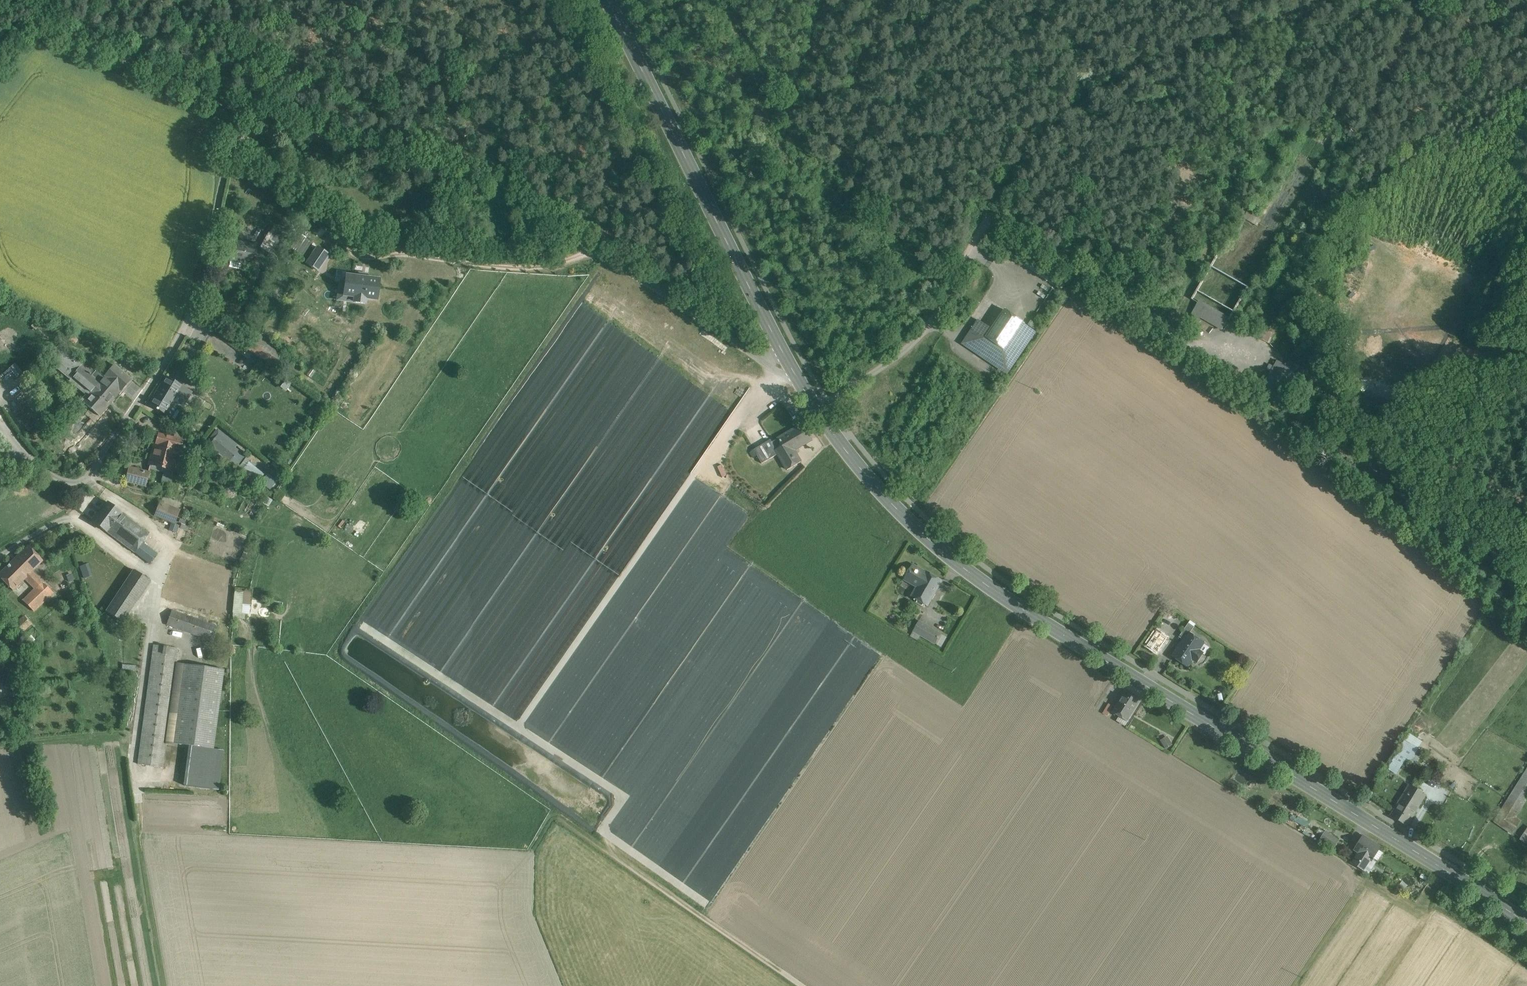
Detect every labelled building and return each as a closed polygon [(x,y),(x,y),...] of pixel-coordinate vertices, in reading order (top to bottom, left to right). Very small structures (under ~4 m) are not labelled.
[(268,233),(260,249),(271,255),(280,240),(268,233)] [(255,247),(233,242),(229,261),(244,264),(244,261),(251,263),(255,247)] [(330,255),(317,247),(305,264),(319,273),(330,255)] [(1057,283),(1025,260),(1022,264),(1055,287),(1057,283)] [(379,281),(347,277),(344,297),(355,298),(354,303),(365,304),(366,299),(376,301),(379,281)] [(1228,319),(1199,302),(1191,315),(1199,320),(1201,317),(1222,330),(1228,319)] [(1006,311),(993,330),(979,321),(963,344),(1007,374),(1036,333),(1022,324),(1023,322),(1006,311)] [(1274,333),(1264,328),(1259,339),(1269,344),(1274,333)] [(286,359),(255,338),(247,349),(278,370),(286,359)] [(81,367),(62,352),(56,360),(74,374),(81,367)] [(1277,361),(1264,384),(1265,385),(1262,390),(1280,400),(1285,392),(1283,391),(1294,370),(1277,361)] [(132,380),(114,365),(104,377),(105,377),(122,391),(132,380)] [(105,377),(101,383),(81,367),(74,374),(73,375),(93,391),(84,402),(100,416),(122,391),(105,377)] [(183,387),(166,377),(149,404),(167,415),(175,401),(183,388),(183,387)] [(183,388),(175,401),(182,405),(190,392),(183,388)] [(1285,392),(1280,400),(1285,403),(1289,394),(1285,392)] [(29,430),(39,424),(28,407),(18,414),(29,430)] [(773,443),(772,443),(777,450),(783,447),(783,446),(788,455),(795,451),(812,440),(803,425),(773,443)] [(238,445),(218,429),(209,440),(212,443),(209,446),(237,468),(246,457),(236,448),(238,445)] [(184,441),(158,434),(156,445),(179,451),(181,451),(184,441)] [(771,440),(754,450),(758,456),(762,464),(779,455),(778,454),(779,454),(777,450),(772,443),(773,443),(771,440)] [(179,451),(156,445),(149,469),(173,475),(179,451)] [(795,451),(788,455),(783,446),(783,447),(777,450),(779,454),(778,454),(779,455),(783,463),(787,464),(790,469),(801,463),(795,451)] [(239,469),(258,484),(266,473),(247,459),(239,469)] [(148,472),(130,468),(127,481),(144,486),(148,472)] [(1402,486),(1405,482),(1408,477),(1401,472),(1395,481),(1402,486)] [(269,474),(264,483),(274,489),(280,480),(269,474)] [(1419,491),(1405,482),(1402,486),(1400,489),(1413,498),(1419,491)] [(120,511),(108,503),(102,511),(103,512),(101,514),(100,514),(94,522),(107,532),(107,531),(115,538),(116,537),(117,538),(117,539),(129,548),(135,552),(149,563),(155,555),(142,543),(149,534),(122,514),(120,511)] [(180,513),(160,505),(156,516),(175,524),(180,513)] [(28,546),(0,574),(0,577),(14,591),(25,579),(34,588),(22,600),(34,613),(54,594),(32,572),(43,561),(28,546)] [(222,574),(191,563),(190,564),(175,558),(161,597),(183,605),(188,590),(182,587),(185,580),(197,584),(197,582),(217,588),(222,574)] [(89,563),(80,566),(85,578),(93,575),(89,563)] [(926,573),(913,565),(906,578),(918,586),(912,597),(918,601),(917,603),(922,606),(924,604),(928,606),(942,581),(926,572),(926,573)] [(151,580),(134,569),(106,612),(123,623),(151,580)] [(235,588),(233,612),(242,613),(244,588),(235,588)] [(216,626),(172,610),(167,625),(211,641),(216,626)] [(32,624),(24,616),(16,623),(23,631),(32,624)] [(920,622),(914,631),(936,644),(942,634),(920,622)] [(1189,623),(1179,637),(1184,641),(1189,634),(1190,634),(1194,627),(1189,623)] [(1157,631),(1147,646),(1158,653),(1167,639),(1157,631)] [(1184,641),(1173,657),(1188,666),(1193,659),(1197,662),(1202,654),(1198,651),(1203,643),(1190,634),(1189,634),(1184,641)] [(31,635),(26,640),(30,644),(35,640),(31,635)] [(179,649),(155,644),(138,764),(163,768),(179,649)] [(224,670),(185,664),(174,744),(214,749),(224,670)] [(19,697),(18,672),(0,674),(0,699),(19,697)] [(1141,700),(1126,690),(1112,712),(1128,722),(1141,700)] [(1111,700),(1105,696),(1097,709),(1107,716),(1112,708),(1108,705),(1111,700)] [(1397,752),(1407,758),(1411,761),(1419,750),(1405,740),(1397,752)] [(1397,752),(1386,768),(1391,772),(1397,763),(1402,766),(1407,758),(1397,752)] [(1397,763),(1391,772),(1396,775),(1402,766),(1397,763)] [(1497,822),(1513,833),(1520,823),(1513,818),(1526,797),(1526,773),(1497,822)] [(1410,785),(1401,801),(1417,811),(1426,795),(1410,785)] [(1407,826),(1417,811),(1401,801),(1391,816),(1407,826)] [(1339,841),(1326,832),(1319,843),(1332,851),(1339,841)] [(1381,848),(1363,836),(1355,850),(1360,853),(1353,864),(1368,874),(1376,863),(1373,861),(1381,848)]
